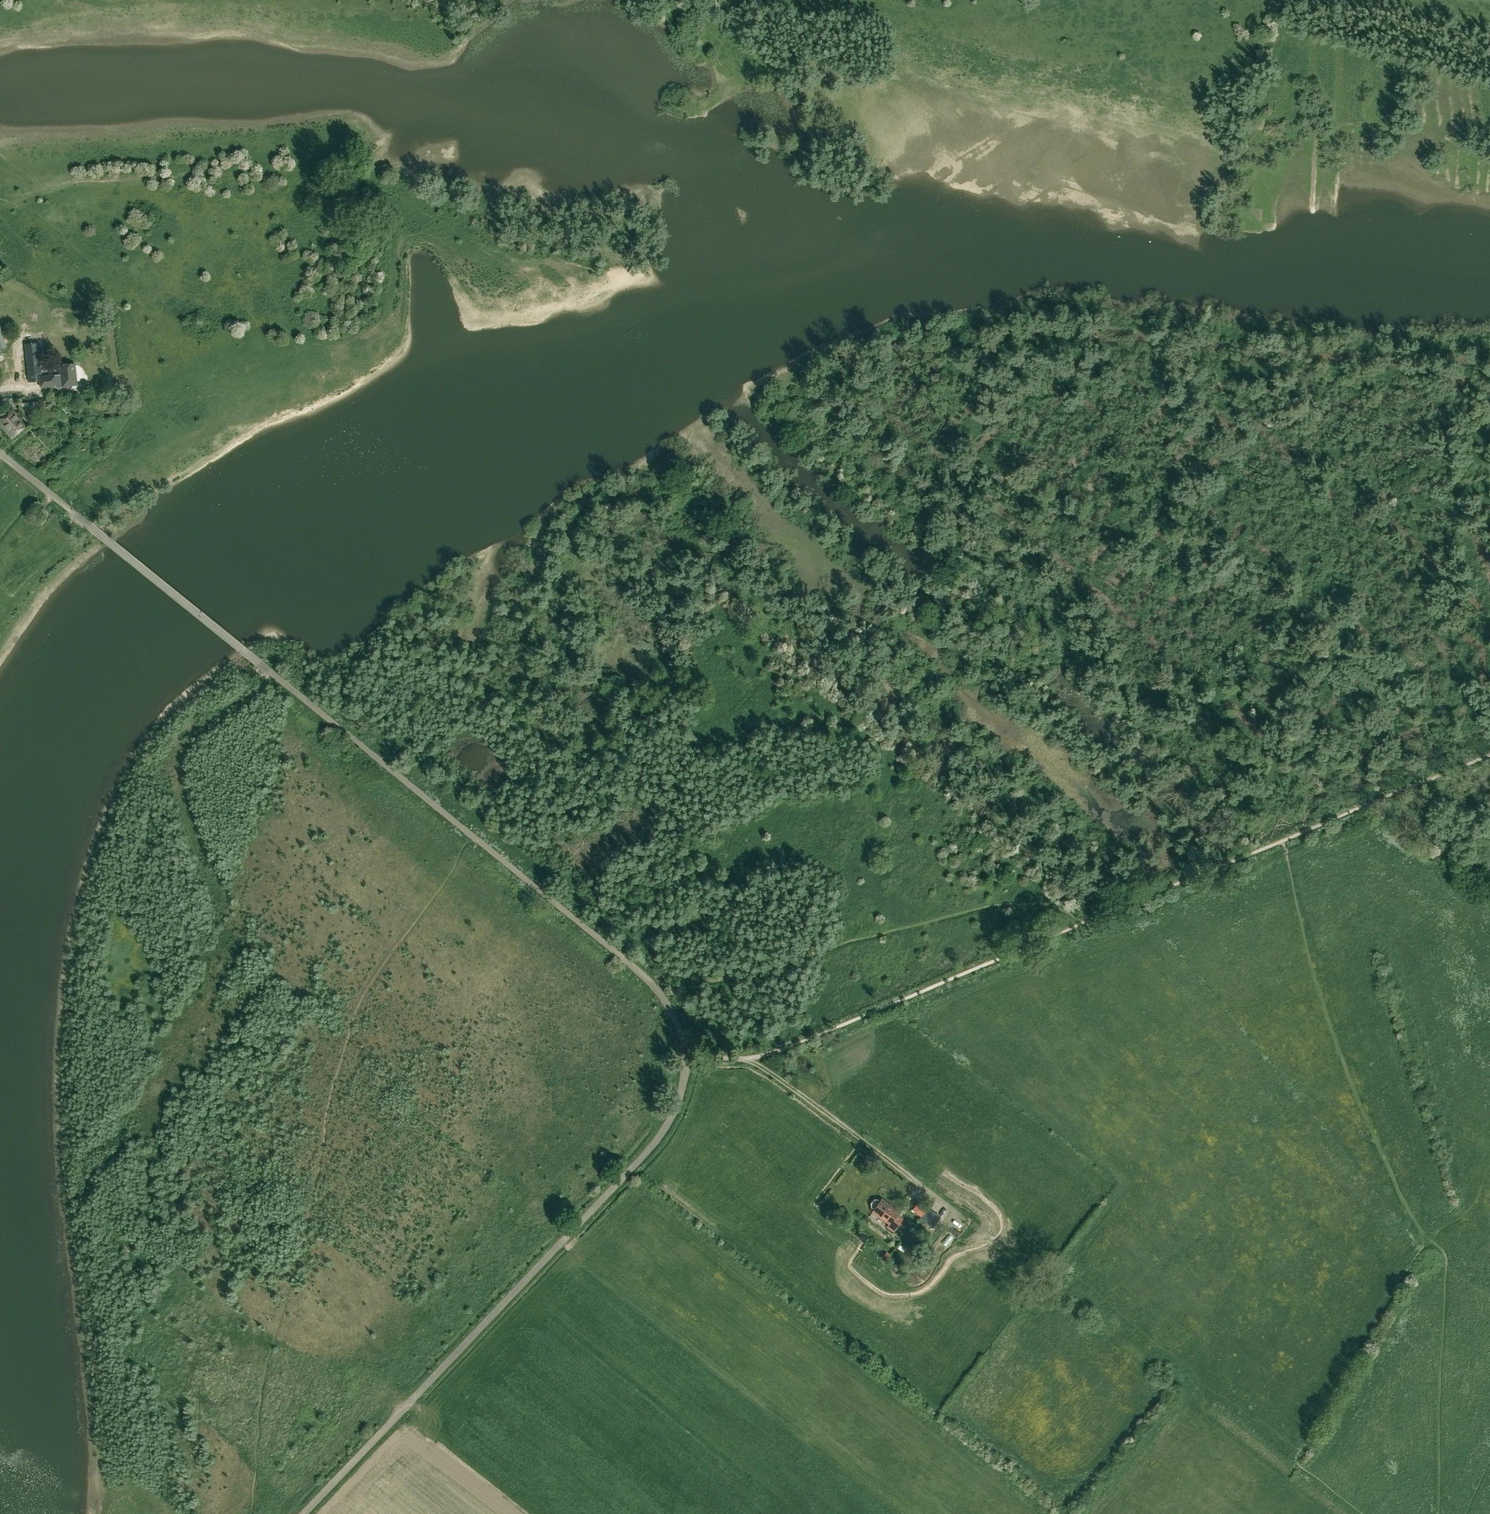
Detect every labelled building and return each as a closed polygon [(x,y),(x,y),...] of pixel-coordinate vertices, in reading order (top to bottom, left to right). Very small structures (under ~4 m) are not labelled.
[(20,382),(38,380),(37,374),(42,373),(38,342),(26,344),(27,357),(17,359),(20,382)] [(59,388),(60,388),(61,388),(62,387),(62,386),(77,385),(75,364),(60,365),(61,374),(40,376),(41,386),(56,385),(56,386),(56,387),(57,387),(57,388),(58,388),(59,388)] [(56,409),(58,416),(66,413),(63,407),(56,409)] [(28,425),(13,408),(0,419),(0,422),(13,438),(28,425)] [(890,1222),(888,1225),(894,1230),(903,1218),(898,1214),(900,1211),(882,1198),(880,1201),(877,1199),(874,1199),(871,1204),(871,1207),(874,1209),(873,1210),(890,1222)] [(913,1210),(921,1216),(927,1208),(919,1202),(913,1210)]
